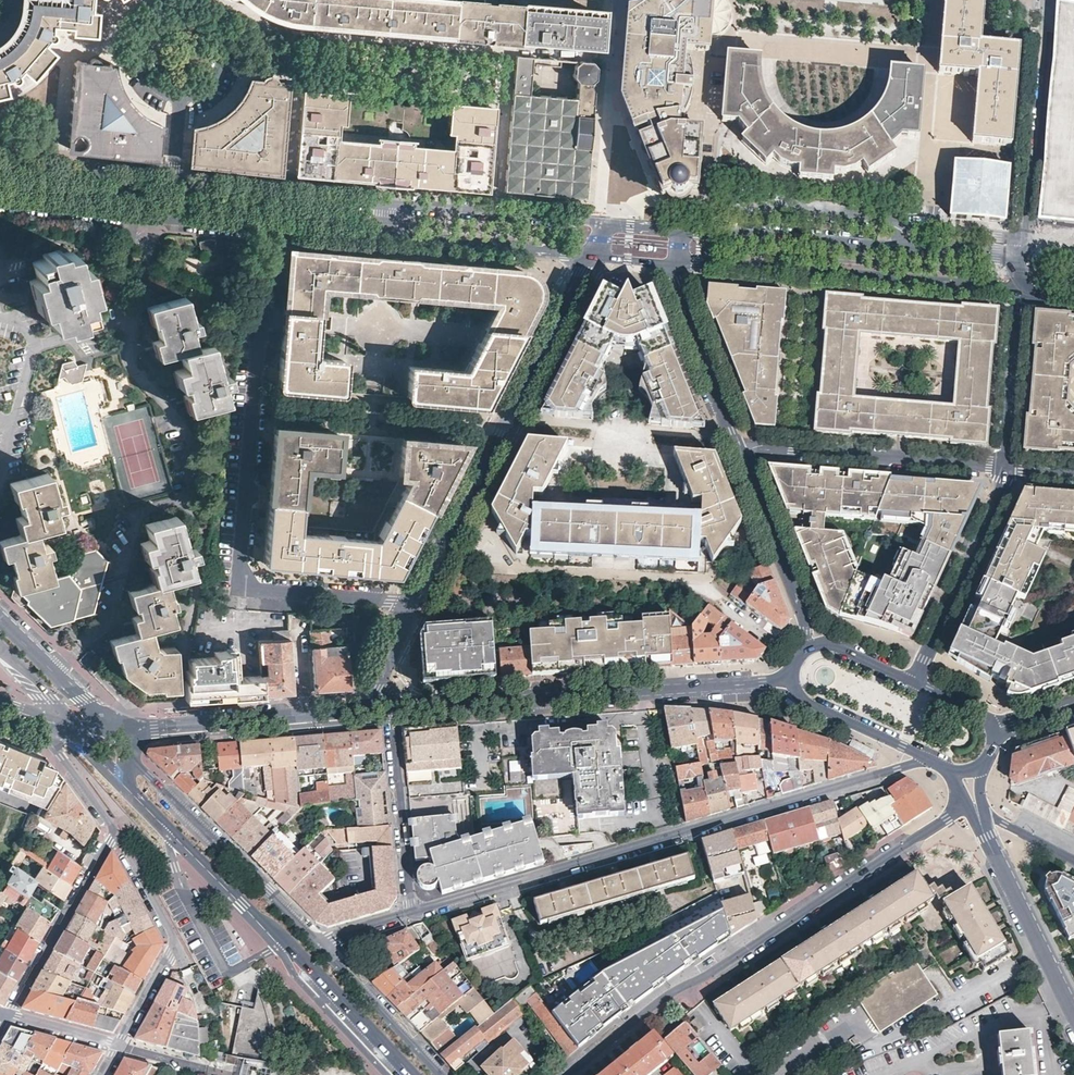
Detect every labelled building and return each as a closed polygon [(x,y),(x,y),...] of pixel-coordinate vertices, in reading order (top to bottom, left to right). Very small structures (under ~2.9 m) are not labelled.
[(3,94),(6,93),(4,81),(8,79),(10,81),(14,81),(17,79),(18,76),(17,74),(20,71),(30,79),(43,65),(53,53),(44,44),(47,40),(51,40),(54,37),(54,34),(53,32),(50,31),(52,27),(68,28),(68,35),(80,35),(93,36),(93,31),(95,15),(95,11),(90,10),(90,0),(72,0),(71,8),(29,5),(26,23),(25,26),(17,40),(10,48),(2,55),(1,55),(0,56),(0,95),(3,94)] [(251,5),(268,13),(273,15),(277,17),(285,19),(300,21),(509,40),(565,45),(598,48),(601,14),(584,12),(553,9),(535,8),(522,7),(512,6),(499,5),(489,4),(477,3),(466,2),(456,1),(447,0),(244,0),(251,5)] [(658,0),(654,2),(646,8),(632,11),(631,25),(629,50),(624,100),(628,110),(635,128),(646,123),(648,129),(650,135),(639,139),(642,145),(650,165),(657,184),(660,192),(668,189),(669,191),(672,192),(678,194),(683,191),(686,187),(690,187),(694,188),(700,129),(678,128),(679,125),(679,121),(682,121),(688,109),(691,100),(693,80),(690,63),(687,58),(684,60),(685,54),(686,48),(706,49),(710,0),(658,0)] [(941,58),(940,72),(977,76),(972,143),(1011,146),(1014,105),(1019,47),(981,44),(984,0),(945,0),(941,58)] [(1061,0),(1057,0),(1038,216),(1073,219),(1073,1),(1061,0)] [(89,59),(76,58),(68,142),(71,147),(77,151),(101,153),(141,157),(154,158),(160,154),(162,128),(158,122),(143,112),(132,104),(130,101),(123,91),(119,81),(117,72),(114,61),(101,60),(100,58),(96,55),(93,55),(91,57),(89,59)] [(586,200),(590,148),(576,147),(577,121),(592,122),(594,102),(597,69),(593,65),(574,63),(572,79),(576,84),(574,100),(528,96),(531,58),(515,56),(503,192),(504,193),(586,200)] [(761,60),(727,57),(722,124),(731,124),(737,124),(747,135),(740,142),(748,149),(765,165),(772,158),(776,162),(779,166),(796,169),(796,178),(811,179),(831,181),(832,172),(842,174),(847,173),(855,172),(861,167),(867,174),(874,169),(894,156),(890,149),(902,141),(908,141),(915,142),(918,140),(922,73),(890,70),(889,79),(887,89),(882,104),(876,111),(868,120),(862,124),(860,126),(852,131),(841,134),(823,137),(812,136),(801,132),(793,129),(783,122),(777,116),(771,108),(765,98),(760,81),(760,64),(761,60)] [(206,124),(195,127),(193,140),(192,161),(201,162),(223,165),(242,167),(260,169),(279,171),(287,78),(276,77),(275,74),(274,72),(272,71),(268,71),(265,73),(264,76),(253,74),(252,80),(249,86),(243,98),(234,108),(225,115),(216,120),(206,124)] [(297,169),(297,172),(331,175),(343,177),(358,178),(375,180),(384,181),(388,140),(378,139),(378,145),(337,140),(338,125),(344,125),(347,95),(304,90),(304,94),(303,107),(301,129),(300,142),(297,169)] [(494,108),(450,104),(448,135),(454,135),(453,151),(411,147),(411,142),(402,141),(398,182),(406,183),(416,183),(424,184),(435,185),(450,187),(459,188),(477,189),(487,190),(487,185),(489,167),(491,146),(492,128),(494,113),(494,108)] [(590,148),(592,122),(577,121),(576,147),(590,148)] [(398,182),(402,141),(388,140),(384,181),(398,182)] [(978,216),(982,217),(982,220),(1005,222),(1009,167),(962,164),(955,163),(951,217),(973,219),(974,216),(978,216)] [(78,267),(73,250),(63,253),(61,249),(44,254),(44,257),(33,261),(37,276),(30,279),(39,310),(46,309),(51,325),(62,322),(63,327),(81,321),(80,317),(91,314),(86,297),(92,296),(84,265),(78,267)] [(303,254),(290,252),(288,274),(284,312),(279,372),(278,387),(296,389),(326,391),(340,392),(342,362),(335,361),(319,360),(312,360),(313,345),(314,327),(315,316),(317,316),(317,313),(319,294),(320,286),(332,287),(345,288),(350,293),(356,294),(358,294),(365,294),(373,291),(384,290),(417,295),(424,299),(429,301),(432,302),(439,301),(445,298),(460,300),(489,302),(499,303),(491,320),(481,340),(468,364),(464,372),(439,370),(409,367),(405,398),(482,404),(484,401),(498,374),(499,367),(501,367),(505,359),(534,304),(536,298),(537,297),(537,292),(537,287),(532,278),(528,275),(524,273),(486,269),(449,266),(429,264),(405,262),(355,258),(339,257),(303,254)] [(705,307),(712,323),(714,322),(718,330),(724,345),(742,392),(743,394),(744,396),(742,397),(750,417),(754,427),(773,429),(776,400),(772,400),(778,323),(782,324),(784,293),(754,290),(754,293),(744,293),(737,292),(736,289),(707,286),(705,307)] [(623,296),(608,289),(604,296),(600,304),(594,316),(584,334),(578,345),(576,349),(569,364),(564,373),(549,402),(541,417),(580,420),(592,421),(588,408),(595,395),(589,392),(608,355),(605,352),(610,351),(613,346),(612,341),(616,343),(620,343),(627,343),(631,343),(635,343),(639,342),(637,347),(639,351),(645,355),(640,358),(654,392),(656,398),(650,401),(654,414),(650,426),(660,427),(704,431),(698,417),(689,396),(681,374),(673,355),(666,337),(655,311),(648,291),(630,298),(627,291),(623,296)] [(179,352),(193,347),(188,330),(197,327),(195,320),(191,320),(185,296),(147,307),(151,322),(154,321),(158,338),(152,340),(152,342),(156,357),(179,352)] [(861,299),(832,297),(831,303),(824,303),(822,331),(825,331),(822,360),(856,363),(859,334),(904,338),(907,306),(861,303),(861,299)] [(911,307),(907,306),(904,338),(908,338),(913,339),(916,307),(911,307)] [(994,346),(996,317),(988,317),(989,310),(961,308),(961,311),(916,307),(913,339),(958,342),(956,371),(988,374),(991,345),(994,346)] [(1036,314),(1033,347),(1037,347),(1035,377),(1067,380),(1069,363),(1073,359),(1073,321),(1069,320),(1070,317),(1036,314)] [(193,347),(179,352),(183,367),(173,369),(176,379),(178,386),(183,386),(185,393),(182,394),(187,411),(225,401),(221,386),(227,384),(224,375),(216,376),(208,344),(193,347)] [(82,379),(86,361),(85,361),(77,363),(73,358),(60,361),(56,377),(63,376),(70,382),(82,379)] [(856,366),(856,363),(822,360),(822,364),(822,368),(856,371),(856,366)] [(817,396),(815,424),(821,425),(821,432),(850,435),(850,432),(896,436),(899,402),(853,399),(856,371),(822,368),(819,396),(817,396)] [(988,374),(956,371),(955,375),(955,379),(988,381),(988,377),(988,374)] [(1067,384),(1067,380),(1035,377),(1034,381),(1034,386),(1067,389),(1067,384)] [(949,443),(979,445),(979,438),(987,438),(989,410),(985,410),(988,381),(955,379),(953,407),(907,403),(905,436),(950,440),(949,443)] [(1058,452),(1059,448),(1073,449),(1073,415),(1065,405),(1067,389),(1034,386),(1032,417),(1028,416),(1025,449),(1058,452)] [(903,403),(899,402),(896,436),(900,436),(905,436),(907,403),(903,403)] [(297,533),(303,465),(333,467),(335,432),(306,430),(275,427),(274,439),(263,561),(290,563),(323,566),(368,570),(394,573),(407,549),(422,520),(436,495),(446,474),(462,443),(403,437),(399,473),(409,474),(409,477),(374,542),(297,533)] [(567,446),(528,442),(524,450),(514,468),(503,489),(491,512),(515,556),(525,538),(531,538),(531,552),(698,563),(699,549),(706,549),(712,565),(740,525),(735,513),(716,466),(713,460),(675,457),(692,499),(694,505),(701,506),(700,527),(690,527),(635,523),(600,521),(543,517),(532,516),(533,497),(541,496),(545,489),(567,446)] [(844,606),(857,571),(853,571),(835,535),(819,534),(821,516),(828,516),(829,512),(877,516),(877,515),(890,479),(879,478),(879,481),(872,481),(872,482),(865,482),(865,477),(852,476),(851,480),(844,480),(836,479),(837,475),(832,475),(823,474),(823,478),(816,477),(808,477),(809,473),(770,470),(788,513),(801,514),(800,531),(795,531),(809,565),(814,563),(816,570),(819,577),(815,579),(817,585),(828,610),(840,617),(844,606)] [(49,497),(44,478),(11,488),(14,499),(16,499),(20,514),(14,515),(17,532),(29,529),(51,524),(47,508),(56,505),(54,496),(49,497)] [(981,487),(890,479),(877,515),(881,515),(928,518),(924,526),(917,541),(949,556),(963,525),(981,487)] [(1024,490),(1010,522),(1012,522),(1011,525),(1009,529),(1006,528),(982,580),(1017,596),(1023,599),(1044,553),(1033,548),(1023,544),(1030,530),(1040,531),(1045,532),(1046,525),(1073,527),(1073,495),(1024,490)] [(151,581),(165,578),(190,571),(186,555),(194,552),(192,543),(184,545),(175,512),(143,521),(147,537),(138,539),(140,548),(142,556),(148,555),(150,562),(147,563),(151,581)] [(928,518),(881,515),(880,523),(924,526),(928,518)] [(1046,525),(1045,532),(1060,533),(1073,540),(1073,527),(1046,525)] [(0,536),(0,555),(5,553),(9,569),(7,570),(11,586),(46,578),(39,554),(43,552),(41,543),(33,545),(29,529),(17,532),(0,536)] [(1040,531),(1030,530),(1023,544),(1033,548),(1040,531)] [(841,535),(835,535),(853,571),(857,571),(858,568),(841,535)] [(949,556),(917,541),(911,555),(900,550),(892,569),(889,568),(886,568),(882,569),(879,570),(876,574),(875,576),(858,568),(857,571),(844,606),(880,623),(879,626),(911,638),(923,613),(949,556)] [(67,573),(46,578),(11,586),(9,587),(6,594),(15,603),(23,601),(46,622),(51,621),(79,614),(87,612),(100,560),(89,549),(72,553),(67,573)] [(741,579),(730,593),(745,605),(758,588),(774,582),(767,565),(746,573),(751,580),(747,584),(741,579)] [(170,593),(165,578),(151,581),(126,587),(128,597),(130,604),(133,603),(135,611),(129,613),(133,630),(149,626),(172,620),(168,604),(173,602),(171,593),(170,593)] [(1017,596),(982,580),(975,596),(977,597),(974,603),(972,608),(970,607),(960,629),(949,652),(958,657),(992,675),(999,678),(998,680),(1002,682),(1012,687),(1029,695),(1057,685),(1046,653),(1030,658),(1002,645),(1001,648),(994,645),(1017,596)] [(745,605),(781,632),(786,626),(789,621),(774,582),(758,588),(745,605)] [(880,623),(844,606),(840,617),(879,626),(880,623)] [(719,664),(718,640),(730,625),(707,608),(690,627),(693,665),(707,665),(719,664)] [(690,627),(669,611),(669,613),(673,667),(683,666),(693,665),(690,627)] [(673,667),(669,613),(641,615),(642,626),(643,637),(645,669),(658,668),(673,667)] [(634,627),(633,614),(614,615),(618,671),(623,670),(629,670),(627,638),(643,637),(642,626),(634,627)] [(618,671),(614,615),(580,619),(577,622),(581,673),(600,672),(618,671)] [(581,673),(577,622),(580,619),(556,621),(560,674),(570,674),(581,673)] [(560,674),(556,621),(537,622),(538,635),(530,635),(530,648),(530,650),(532,676),(543,676),(560,674)] [(492,624),(425,628),(424,630),(420,638),(423,684),(436,683),(460,682),(480,680),(484,680),(483,665),(494,665),(493,648),(492,625),(492,624)] [(765,652),(730,625),(718,640),(719,664),(730,663),(757,661),(765,652)] [(154,646),(149,626),(133,630),(109,636),(111,649),(112,653),(115,652),(120,669),(143,687),(160,685),(160,688),(177,687),(173,645),(154,646)] [(353,634),(352,626),(343,627),(343,635),(353,634)] [(328,628),(308,630),(309,646),(324,646),(329,645),(328,640),(328,628)] [(288,640),(287,631),(270,632),(271,640),(288,640)] [(645,669),(643,637),(627,638),(629,670),(638,669),(645,669)] [(1059,643),(1060,648),(1046,653),(1057,685),(1073,679),(1073,638),(1059,643)] [(264,675),(258,675),(260,695),(277,694),(292,693),(290,670),(289,650),(288,640),(271,640),(256,641),(258,663),(264,663),(264,675)] [(309,646),(313,692),(330,690),(348,689),(347,679),(345,654),(324,655),(324,646),(309,646)] [(499,652),(501,679),(516,677),(532,676),(530,650),(499,652)] [(182,682),(184,700),(234,696),(260,695),(258,675),(230,677),(229,652),(213,653),(213,657),(186,659),(186,661),(187,670),(184,671),(185,682),(182,682)] [(992,675),(958,657),(956,660),(979,673),(979,674),(989,681),(992,675)] [(495,679),(494,665),(483,665),(484,680),(494,679),(495,679)] [(1029,695),(1012,687),(1009,693),(1012,695),(1016,696),(1020,697),(1022,697),(1025,696),(1029,695)] [(663,708),(671,749),(696,745),(697,743),(691,709),(676,709),(663,708)] [(697,743),(696,745),(696,744),(699,762),(700,761),(701,765),(707,764),(706,759),(703,744),(702,744),(701,737),(712,735),(708,710),(699,709),(691,709),(697,743)] [(709,710),(708,710),(712,735),(714,741),(716,752),(724,751),(723,742),(735,742),(733,713),(721,712),(709,710)] [(744,716),(733,713),(735,742),(736,758),(746,757),(746,747),(759,748),(757,719),(744,716)] [(763,721),(757,719),(759,748),(759,749),(764,750),(764,754),(772,755),(772,754),(770,723),(763,721)] [(800,771),(799,760),(796,731),(782,727),(770,723),(772,754),(772,755),(773,760),(781,761),(781,756),(788,758),(791,783),(783,783),(779,785),(781,794),(790,792),(802,788),(800,771)] [(460,760),(457,724),(418,728),(402,730),(404,748),(406,773),(460,768),(460,760)] [(621,800),(615,730),(608,731),(607,728),(587,730),(587,734),(587,737),(582,738),(582,735),(580,734),(579,734),(577,733),(575,733),(573,733),(571,733),(570,734),(568,734),(566,735),(565,736),(565,739),(560,740),(559,736),(559,732),(539,734),(539,736),(531,737),(533,757),(531,757),(532,771),(532,777),(576,774),(578,804),(576,804),(577,813),(583,813),(583,818),(614,816),(618,815),(618,810),(624,809),(623,800),(621,800)] [(1064,732),(1073,760),(1073,728),(1064,732)] [(828,781),(828,740),(811,735),(796,731),(799,760),(806,761),(806,770),(800,771),(802,788),(816,784),(828,781)] [(364,733),(350,734),(352,757),(377,755),(377,760),(382,760),(381,755),(379,732),(364,733)] [(1064,732),(1037,741),(1015,748),(1010,785),(1073,763),(1073,760),(1064,732)] [(352,757),(350,734),(337,735),(322,736),(327,786),(331,786),(331,777),(328,777),(328,771),(346,769),(347,775),(352,775),(352,768),(353,768),(352,757)] [(308,808),(328,805),(327,786),(322,736),(308,738),(294,739),(297,776),(300,775),(300,772),(312,772),(313,786),(306,787),(307,791),(298,792),(300,809),(308,808)] [(297,776),(294,739),(282,740),(264,742),(237,744),(240,769),(240,773),(242,795),(253,798),(255,799),(255,787),(249,786),(248,768),(263,768),(265,791),(273,790),(273,803),(283,805),(289,807),(300,809),(298,792),(297,776)] [(873,750),(851,739),(847,748),(853,751),(869,759),(873,750)] [(3,785),(23,793),(24,790),(45,799),(49,792),(59,774),(52,764),(45,756),(44,755),(42,762),(36,759),(38,755),(0,740),(0,783),(3,785)] [(847,748),(828,740),(828,781),(850,774),(876,766),(876,762),(869,759),(853,751),(847,748)] [(706,743),(709,758),(710,761),(718,760),(716,752),(714,741),(706,743)] [(219,771),(240,769),(237,744),(219,745),(217,746),(219,771)] [(177,787),(186,796),(201,781),(201,780),(201,774),(199,747),(173,749),(148,751),(145,756),(177,787)] [(746,771),(762,767),(760,759),(759,755),(746,757),(736,758),(735,763),(741,793),(756,790),(753,774),(747,775),(746,771)] [(776,782),(775,772),(773,760),(760,759),(762,767),(762,768),(765,787),(776,782)] [(775,772),(781,770),(781,761),(773,760),(775,772)] [(674,767),(677,781),(683,780),(684,779),(703,776),(701,765),(700,761),(699,762),(682,765),(674,767)] [(743,805),(742,797),(741,793),(735,763),(720,765),(722,778),(725,790),(733,789),(737,807),(743,805)] [(328,777),(331,777),(347,775),(346,769),(328,771),(328,777)] [(730,809),(725,790),(722,778),(717,779),(715,772),(706,774),(708,781),(704,781),(705,788),(710,815),(721,812),(730,809)] [(242,795),(240,773),(229,774),(231,791),(242,795)] [(386,801),(383,775),(367,776),(367,773),(359,774),(359,777),(353,777),(353,783),(355,800),(359,799),(360,807),(355,808),(356,829),(356,830),(389,828),(386,801)] [(66,783),(59,774),(49,792),(54,795),(43,814),(62,826),(58,833),(66,839),(69,835),(66,833),(69,829),(71,830),(82,842),(93,819),(80,801),(66,783)] [(209,774),(201,774),(201,780),(209,783),(209,782),(209,774)] [(903,780),(901,781),(888,789),(896,801),(893,803),(875,815),(880,823),(888,836),(900,827),(932,807),(919,789),(906,778),(903,780)] [(677,781),(679,792),(685,791),(684,779),(683,780),(677,781)] [(462,791),(461,780),(408,783),(408,794),(462,791)] [(210,789),(201,781),(186,796),(193,803),(200,810),(217,792),(221,788),(213,785),(210,789)] [(327,786),(328,805),(355,800),(353,783),(331,786),(327,786)] [(1066,785),(1057,805),(1072,812),(1068,820),(1073,823),(1073,789),(1066,785)] [(685,791),(679,792),(685,822),(697,819),(710,815),(705,788),(699,789),(685,791)] [(24,790),(23,793),(22,797),(42,805),(45,799),(24,790)] [(207,816),(215,825),(235,803),(227,795),(223,798),(217,792),(200,810),(207,816)] [(889,797),(880,799),(875,802),(874,800),(868,804),(867,802),(861,793),(851,796),(858,808),(866,821),(875,815),(893,803),(889,797)] [(222,831),(231,840),(251,819),(257,813),(256,806),(256,805),(252,803),(239,798),(235,803),(215,825),(222,831)] [(266,801),(255,799),(253,798),(252,803),(256,805),(256,806),(260,810),(265,805),(266,801)] [(838,821),(832,802),(820,805),(809,809),(818,840),(818,841),(841,833),(838,821)] [(300,809),(289,807),(275,822),(281,827),(300,809)] [(866,821),(858,808),(838,821),(841,833),(844,842),(849,839),(870,825),(866,821)] [(785,816),(763,823),(769,841),(772,854),(818,840),(809,809),(785,816)] [(454,815),(411,820),(415,860),(431,859),(434,869),(432,868),(429,867),(425,867),(422,869),(419,871),(417,874),(417,878),(418,882),(420,886),(422,887),(425,889),(429,889),(432,888),(436,885),(438,881),(441,893),(543,863),(531,822),(461,842),(456,835),(454,815)] [(880,823),(875,815),(866,821),(870,825),(872,829),(880,823)] [(240,849),(249,859),(270,838),(251,819),(231,840),(240,849)] [(744,849),(769,841),(763,823),(732,832),(738,851),(744,849)] [(390,837),(389,828),(356,830),(356,829),(325,831),(334,843),(377,840),(377,849),(391,848),(390,837)] [(260,870),(271,880),(296,855),(290,850),(286,854),(283,850),(274,841),(282,833),(279,830),(270,838),(249,859),(260,870)] [(717,837),(702,841),(713,881),(713,883),(744,874),(743,872),(742,867),(738,851),(732,832),(717,837)] [(853,844),(849,839),(844,842),(846,849),(853,844)] [(297,854),(296,855),(271,880),(279,888),(287,896),(317,866),(318,865),(326,856),(330,852),(324,841),(309,855),(307,854),(303,859),(297,854)] [(29,846),(25,852),(26,853),(43,864),(47,858),(29,846)] [(25,852),(18,847),(10,862),(18,866),(26,853),(25,852)] [(392,862),(391,848),(377,849),(371,850),(374,893),(326,908),(316,898),(319,896),(332,882),(317,866),(287,896),(311,920),(318,927),(331,926),(397,906),(392,862)] [(75,872),(80,863),(63,853),(57,849),(47,867),(49,869),(69,882),(75,872)] [(307,854),(302,849),(297,854),(303,859),(307,854)] [(744,849),(738,851),(742,867),(749,865),(744,849)] [(99,873),(89,892),(108,904),(130,883),(112,851),(100,872),(99,873)] [(823,858),(828,874),(843,865),(837,854),(823,858)] [(538,923),(694,879),(688,856),(647,868),(605,880),(561,893),(532,901),(538,923)] [(18,866),(10,862),(7,866),(12,869),(1,887),(7,891),(26,903),(49,918),(54,908),(56,905),(57,904),(43,896),(42,895),(39,899),(31,893),(28,897),(25,895),(27,891),(35,878),(18,866)] [(66,888),(69,882),(49,869),(41,882),(48,887),(62,896),(66,888)] [(731,1032),(739,1027),(759,1013),(765,1009),(777,1002),(784,997),(795,990),(806,983),(817,976),(822,973),(833,966),(839,962),(860,948),(872,940),(883,933),(889,930),(899,923),(905,919),(927,905),(930,902),(934,900),(932,897),(933,896),(935,895),(937,893),(936,890),(934,888),(931,888),(928,889),(928,890),(917,873),(875,900),(825,933),(794,953),(762,974),(739,990),(714,1006),(731,1032)] [(1072,882),(1071,881),(1069,885),(1060,880),(1056,880),(1051,882),(1049,886),(1050,890),(1054,899),(1050,901),(1051,901),(1065,932),(1070,940),(1073,938),(1073,883),(1072,882)] [(122,930),(146,914),(139,900),(130,883),(108,904),(114,914),(116,921),(106,932),(116,938),(122,930)] [(939,901),(942,906),(949,918),(953,923),(960,934),(964,941),(976,960),(982,969),(1008,952),(997,934),(993,928),(985,915),(981,909),(966,885),(950,895),(949,893),(948,892),(946,892),(944,893),(942,894),(941,897),(941,900),(939,901)] [(0,886),(0,912),(17,924),(38,937),(44,927),(49,918),(26,903),(19,915),(0,903),(7,891),(1,887),(0,886)] [(62,896),(48,887),(43,896),(57,904),(62,896)] [(370,890),(327,904),(326,908),(374,893),(370,890)] [(1046,891),(1050,901),(1054,899),(1050,890),(1046,891)] [(82,903),(76,915),(96,927),(103,914),(105,915),(108,904),(89,892),(82,903)] [(327,904),(319,896),(316,898),(326,908),(327,904)] [(750,925),(747,913),(754,910),(752,902),(751,898),(722,907),(731,937),(740,931),(738,929),(742,926),(743,929),(750,925)] [(767,913),(763,899),(752,902),(754,910),(757,920),(767,913)] [(729,938),(718,901),(616,961),(546,1005),(578,1047),(603,1026),(664,982),(701,955),(729,938)] [(930,909),(927,905),(905,919),(908,923),(920,915),(930,909)] [(509,945),(495,906),(482,911),(483,914),(474,917),(468,919),(467,916),(453,921),(467,960),(509,945)] [(945,920),(949,918),(942,906),(938,909),(945,920)] [(149,919),(146,914),(122,930),(116,938),(121,941),(125,935),(133,929),(135,934),(130,938),(132,941),(153,928),(149,919)] [(70,924),(65,934),(87,946),(98,927),(96,927),(76,915),(70,924)] [(434,938),(422,923),(411,926),(424,945),(426,944),(434,938)] [(902,927),(899,923),(889,930),(891,934),(902,927)] [(955,937),(960,934),(953,923),(948,926),(955,937)] [(32,947),(38,937),(17,924),(5,945),(26,959),(32,947)] [(105,956),(103,961),(142,979),(162,944),(153,928),(132,941),(127,944),(131,951),(137,947),(129,960),(126,958),(119,955),(123,950),(127,944),(121,941),(116,938),(105,956)] [(409,940),(403,931),(386,937),(383,944),(384,944),(396,964),(399,962),(419,949),(412,939),(409,940)] [(116,938),(106,932),(95,951),(96,951),(105,956),(116,938)] [(886,937),(883,933),(872,940),(875,944),(886,937)] [(60,943),(55,952),(79,965),(81,966),(91,949),(87,946),(65,934),(60,943)] [(434,954),(442,948),(436,940),(434,938),(426,944),(434,954)] [(972,963),(976,960),(964,941),(959,943),(972,963)] [(379,946),(392,967),(396,964),(384,944),(379,946)] [(26,959),(5,945),(0,954),(0,968),(15,977),(20,969),(26,959)] [(863,953),(860,948),(839,962),(842,966),(863,953)] [(119,955),(126,958),(129,953),(123,950),(119,955)] [(95,973),(103,961),(105,956),(96,951),(86,969),(95,973)] [(50,960),(43,972),(70,982),(79,965),(55,952),(50,960)] [(390,1001),(395,1007),(452,962),(448,956),(441,961),(436,965),(433,962),(406,983),(403,980),(384,995),(390,1001)] [(942,993),(918,956),(856,997),(880,1034),(942,993)] [(495,962),(489,962),(488,974),(513,976),(515,958),(504,957),(503,969),(495,968),(495,962)] [(142,979),(103,961),(95,973),(106,979),(134,995),(138,988),(142,979)] [(410,974),(399,962),(396,964),(392,967),(391,968),(403,980),(410,974)] [(419,1032),(472,988),(452,962),(395,1007),(406,1019),(419,1032)] [(836,970),(833,966),(822,973),(825,977),(836,970)] [(0,968),(0,1002),(1,1002),(8,990),(15,977),(0,968)] [(403,980),(391,968),(372,983),(379,990),(384,995),(403,980)] [(76,1003),(78,999),(85,988),(70,982),(43,972),(38,980),(32,991),(76,1003)] [(89,982),(93,974),(88,972),(84,980),(89,982)] [(820,981),(817,976),(806,983),(809,988),(820,981)] [(129,1005),(134,995),(106,979),(104,983),(109,984),(101,1000),(95,997),(91,1003),(99,1006),(99,1007),(124,1014),(129,1005)] [(162,988),(155,1002),(178,1013),(197,1021),(196,1017),(195,1013),(193,1007),(192,1002),(190,998),(187,991),(166,981),(162,988)] [(536,992),(530,984),(511,998),(517,1006),(536,992)] [(93,993),(85,988),(78,999),(88,1002),(93,993)] [(440,1055),(492,1012),(472,988),(419,1032),(429,1043),(440,1055)] [(254,1060),(271,1063),(271,1059),(271,1052),(271,1043),(271,1036),(270,1030),(269,1022),(268,1015),(266,1010),(264,1005),(262,999),(258,989),(254,1007),(254,1008),(241,1005),(239,1014),(231,1055),(224,1053),(224,1062),(224,1065),(226,1066),(224,1074),(250,1074),(254,1060)] [(798,995),(795,990),(784,997),(787,1002),(798,995)] [(43,1014),(67,1020),(76,1003),(32,991),(23,1008),(43,1014)] [(569,1054),(578,1047),(546,1005),(537,994),(528,1002),(564,1048),(569,1054)] [(511,998),(492,1012),(440,1055),(447,1063),(455,1071),(464,1063),(459,1057),(483,1038),(488,1044),(515,1021),(523,1013),(517,1006),(511,998)] [(114,1032),(124,1014),(99,1007),(99,1006),(91,1003),(88,1002),(78,999),(76,1003),(67,1020),(84,1025),(87,1025),(113,1033),(114,1032)] [(148,1015),(135,1038),(166,1047),(178,1013),(155,1002),(148,1015)] [(780,1007),(777,1002),(765,1009),(768,1014),(780,1007)] [(198,1038),(197,1021),(178,1013),(166,1047),(184,1052),(199,1056),(198,1038)] [(762,1018),(759,1013),(739,1027),(742,1031),(762,1018)] [(705,1028),(697,1019),(692,1023),(700,1033),(705,1028)] [(685,1021),(675,1029),(665,1038),(695,1074),(709,1074),(710,1074),(721,1064),(685,1021)] [(11,1027),(2,1043),(23,1054),(25,1050),(34,1034),(20,1030),(11,1027)] [(1032,1032),(998,1035),(1002,1074),(1035,1074),(1032,1032)] [(44,1062),(56,1040),(45,1037),(34,1034),(25,1050),(35,1055),(32,1059),(42,1065),(44,1062)] [(672,1058),(673,1057),(654,1034),(628,1055),(603,1074),(651,1074),(672,1058)] [(61,1064),(72,1044),(66,1042),(56,1040),(44,1062),(58,1070),(61,1064)] [(512,1041),(481,1068),(487,1074),(518,1074),(522,1072),(531,1063),(530,1062),(512,1041)] [(2,1043),(0,1047),(0,1057),(25,1072),(32,1059),(35,1055),(25,1050),(23,1054),(2,1043)] [(72,1044),(61,1064),(72,1068),(90,1074),(97,1063),(103,1052),(86,1048),(72,1044)] [(564,1048),(556,1054),(561,1061),(569,1054),(564,1048)] [(223,1052),(211,1049),(209,1057),(222,1060),(223,1052)] [(537,1056),(530,1062),(531,1063),(541,1074),(543,1074),(548,1071),(537,1056)] [(25,1072),(0,1057),(0,1072),(4,1074),(15,1074),(16,1074),(17,1074),(31,1074),(25,1072)] [(115,1074),(147,1074),(152,1066),(135,1061),(124,1058),(117,1072),(115,1074)] [(152,1066),(147,1074),(159,1074),(163,1069),(152,1066)] [(675,1066),(664,1074),(682,1074),(675,1066)]
